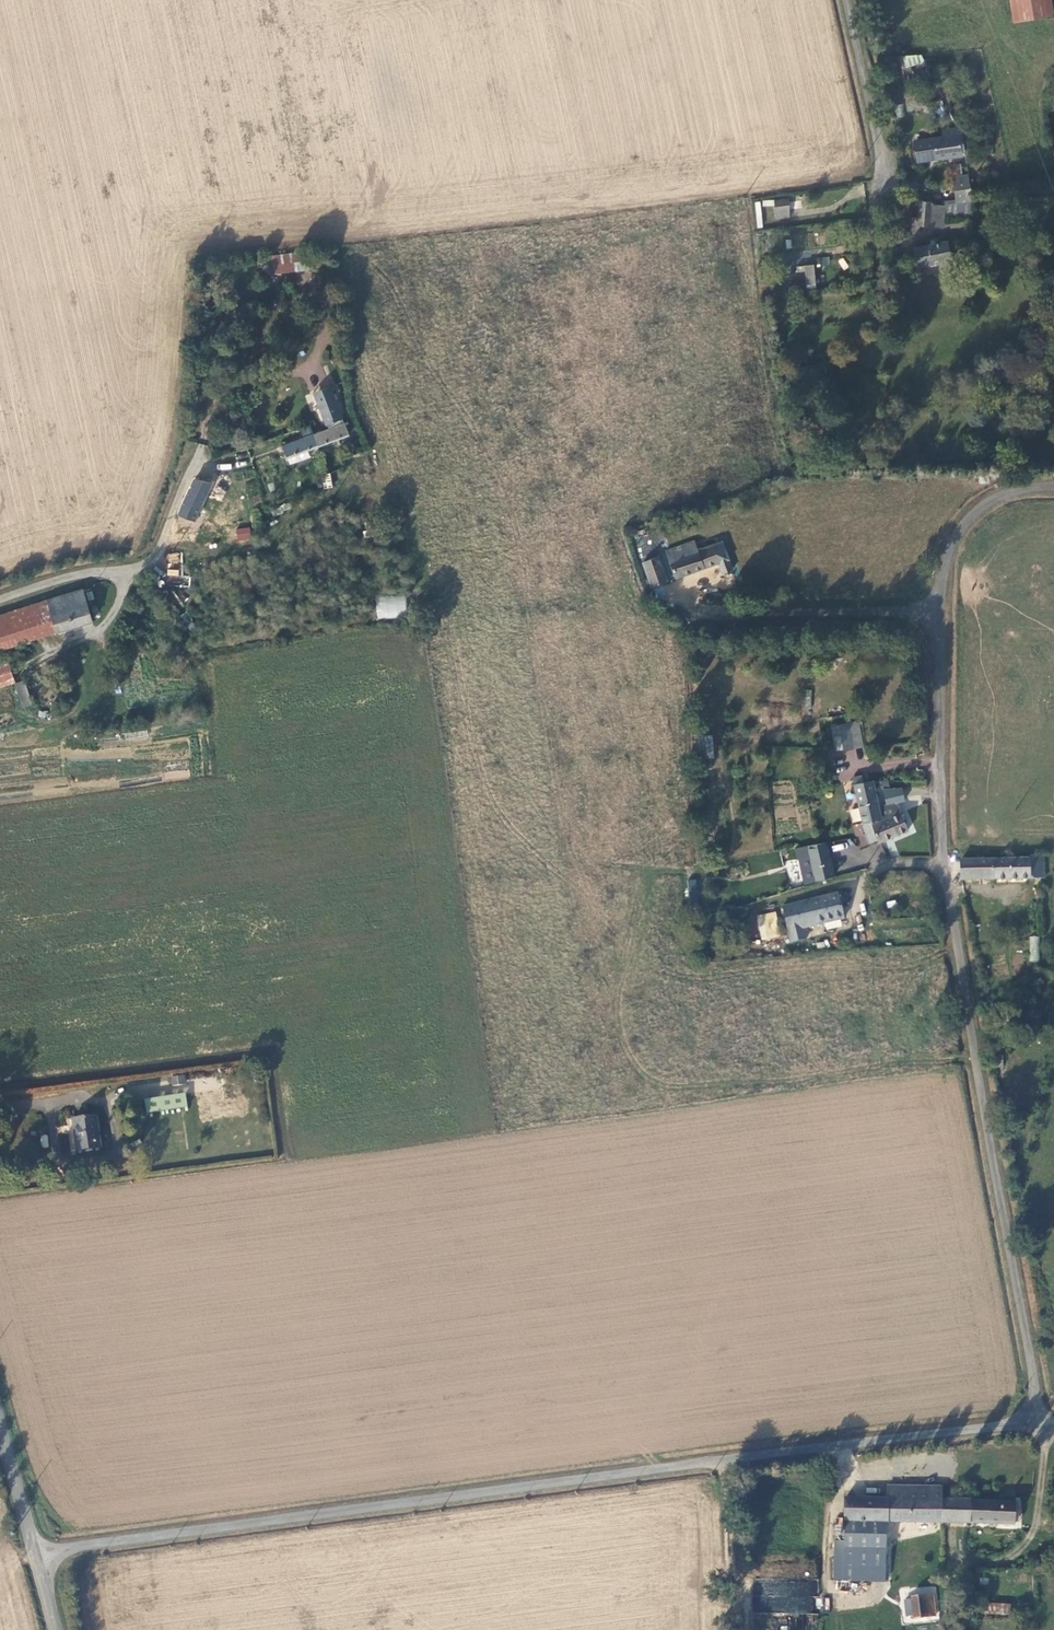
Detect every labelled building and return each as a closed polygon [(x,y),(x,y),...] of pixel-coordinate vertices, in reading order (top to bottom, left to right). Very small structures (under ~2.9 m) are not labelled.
[(1008,27),(1048,24),(1045,0),(1004,0),(1008,27)] [(914,52),(887,58),(890,76),(897,75),(894,62),(914,59),(914,52)] [(921,69),(916,69),(918,81),(924,79),(921,69)] [(897,118),(904,116),(902,104),(894,105),(897,118)] [(948,141),(905,148),(908,167),(952,158),(948,141)] [(916,209),(914,224),(903,224),(902,238),(911,239),(912,230),(923,232),(933,232),(935,221),(957,226),(964,217),(965,200),(964,192),(960,178),(945,182),(951,208),(936,215),(927,213),(926,211),(916,209)] [(773,202),(762,204),(762,209),(775,208),(777,221),(789,220),(786,201),(773,202)] [(941,246),(906,254),(911,272),(945,263),(941,246)] [(303,258),(262,262),(263,280),(303,276),(303,258)] [(811,269),(792,270),(792,276),(801,275),(804,288),(813,286),(811,269)] [(312,396),(324,430),(327,428),(329,432),(310,438),(309,435),(308,429),(299,432),(303,443),(282,450),(281,462),(284,469),(305,461),(304,455),(347,439),(343,426),(341,428),(339,422),(342,422),(330,390),(318,393),(312,396)] [(330,473),(322,474),(324,488),(332,487),(330,473)] [(208,487),(190,482),(179,509),(198,515),(208,487)] [(249,528),(236,528),(237,540),(250,539),(249,528)] [(688,543),(659,554),(670,582),(714,565),(718,576),(727,573),(717,545),(692,554),(688,543)] [(182,552),(166,553),(167,566),(183,565),(182,552)] [(654,560),(637,567),(647,590),(662,584),(654,560)] [(720,596),(723,595),(725,591),(724,588),(723,588),(720,586),(717,587),(716,588),(715,591),(716,595),(718,596),(720,596)] [(0,618),(0,654),(94,626),(82,595),(0,618)] [(376,618),(406,618),(406,596),(376,595),(376,618)] [(0,667),(0,718),(24,710),(30,707),(23,682),(15,685),(8,665),(0,667)] [(843,751),(843,752),(852,751),(853,756),(864,755),(859,729),(848,731),(847,725),(830,728),(835,752),(843,751)] [(711,737),(700,737),(700,758),(711,758),(711,737)] [(873,784),(862,786),(860,780),(852,781),(860,825),(880,821),(873,784)] [(830,782),(816,785),(819,792),(832,791),(830,782)] [(882,819),(884,823),(881,825),(872,828),(863,833),(869,847),(878,843),(879,847),(910,835),(901,816),(900,816),(897,806),(882,809),(882,819)] [(825,847),(791,853),(793,865),(808,862),(812,882),(830,879),(825,847)] [(1025,863),(959,863),(959,884),(973,884),(973,888),(978,888),(978,884),(1039,884),(1039,860),(1025,860),(1025,863)] [(834,893),(780,905),(785,932),(787,942),(802,939),(799,929),(825,921),(840,919),(834,893)] [(776,911),(756,915),(760,940),(780,936),(776,911)] [(1008,935),(1010,933),(1010,931),(1008,927),(1005,925),(1002,926),(1001,927),(999,931),(1001,934),(1001,935),(1005,936),(1008,935)] [(1029,936),(1030,962),(1039,961),(1038,936),(1029,936)] [(1001,1058),(994,1058),(996,1074),(1003,1073),(1001,1058)] [(172,1076),(173,1086),(185,1085),(184,1075),(172,1076)] [(145,1111),(187,1109),(186,1094),(145,1096),(145,1111)] [(73,1118),(77,1151),(102,1148),(98,1115),(73,1118)] [(828,1547),(827,1582),(889,1583),(890,1557),(878,1557),(879,1525),(1008,1529),(1009,1504),(934,1502),(934,1493),(880,1492),(880,1501),(838,1500),(837,1548),(828,1547)] [(809,1584),(775,1582),(773,1618),(807,1620),(809,1584)] [(907,1603),(901,1604),(903,1620),(896,1621),(897,1628),(908,1626),(908,1623),(930,1620),(926,1597),(906,1600),(907,1603)] [(988,1613),(1010,1615),(1011,1604),(989,1602),(988,1613)]
